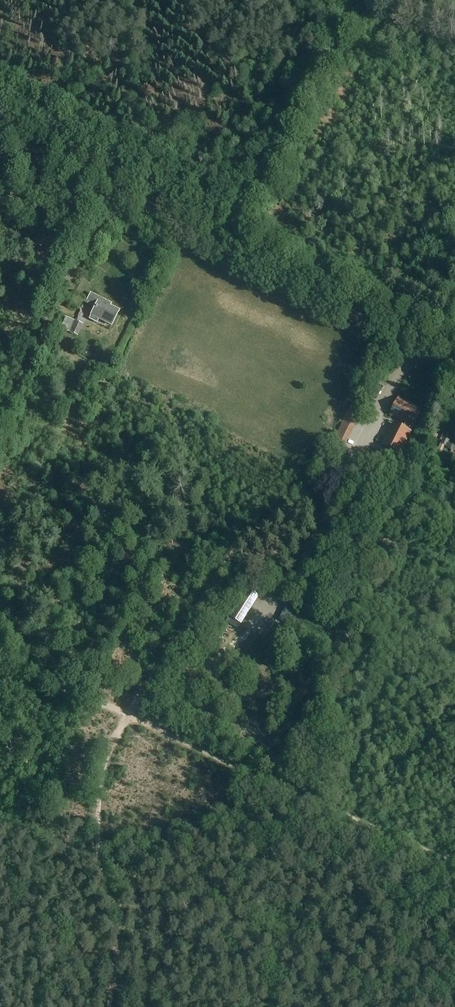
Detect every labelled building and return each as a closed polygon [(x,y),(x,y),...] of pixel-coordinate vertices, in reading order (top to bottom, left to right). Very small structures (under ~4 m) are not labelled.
[(79,308),(84,298),(73,293),(68,303),(79,308)] [(96,305),(90,315),(88,319),(96,323),(99,319),(111,325),(118,312),(106,305),(107,303),(90,294),(87,300),(96,305)] [(65,317),(55,339),(59,341),(65,330),(78,335),(83,324),(65,317)] [(400,455),(412,432),(410,431),(412,426),(414,427),(422,410),(399,398),(390,415),(406,423),(404,427),(393,422),(382,446),(400,455)] [(345,446),(360,416),(355,414),(358,408),(351,405),(348,410),(333,440),(345,446)] [(437,449),(442,452),(445,446),(446,447),(454,451),(454,445),(449,442),(452,435),(446,432),(437,449)] [(366,471),(357,480),(365,487),(373,478),(366,471)] [(241,624),(261,594),(248,586),(229,616),(241,624)]
